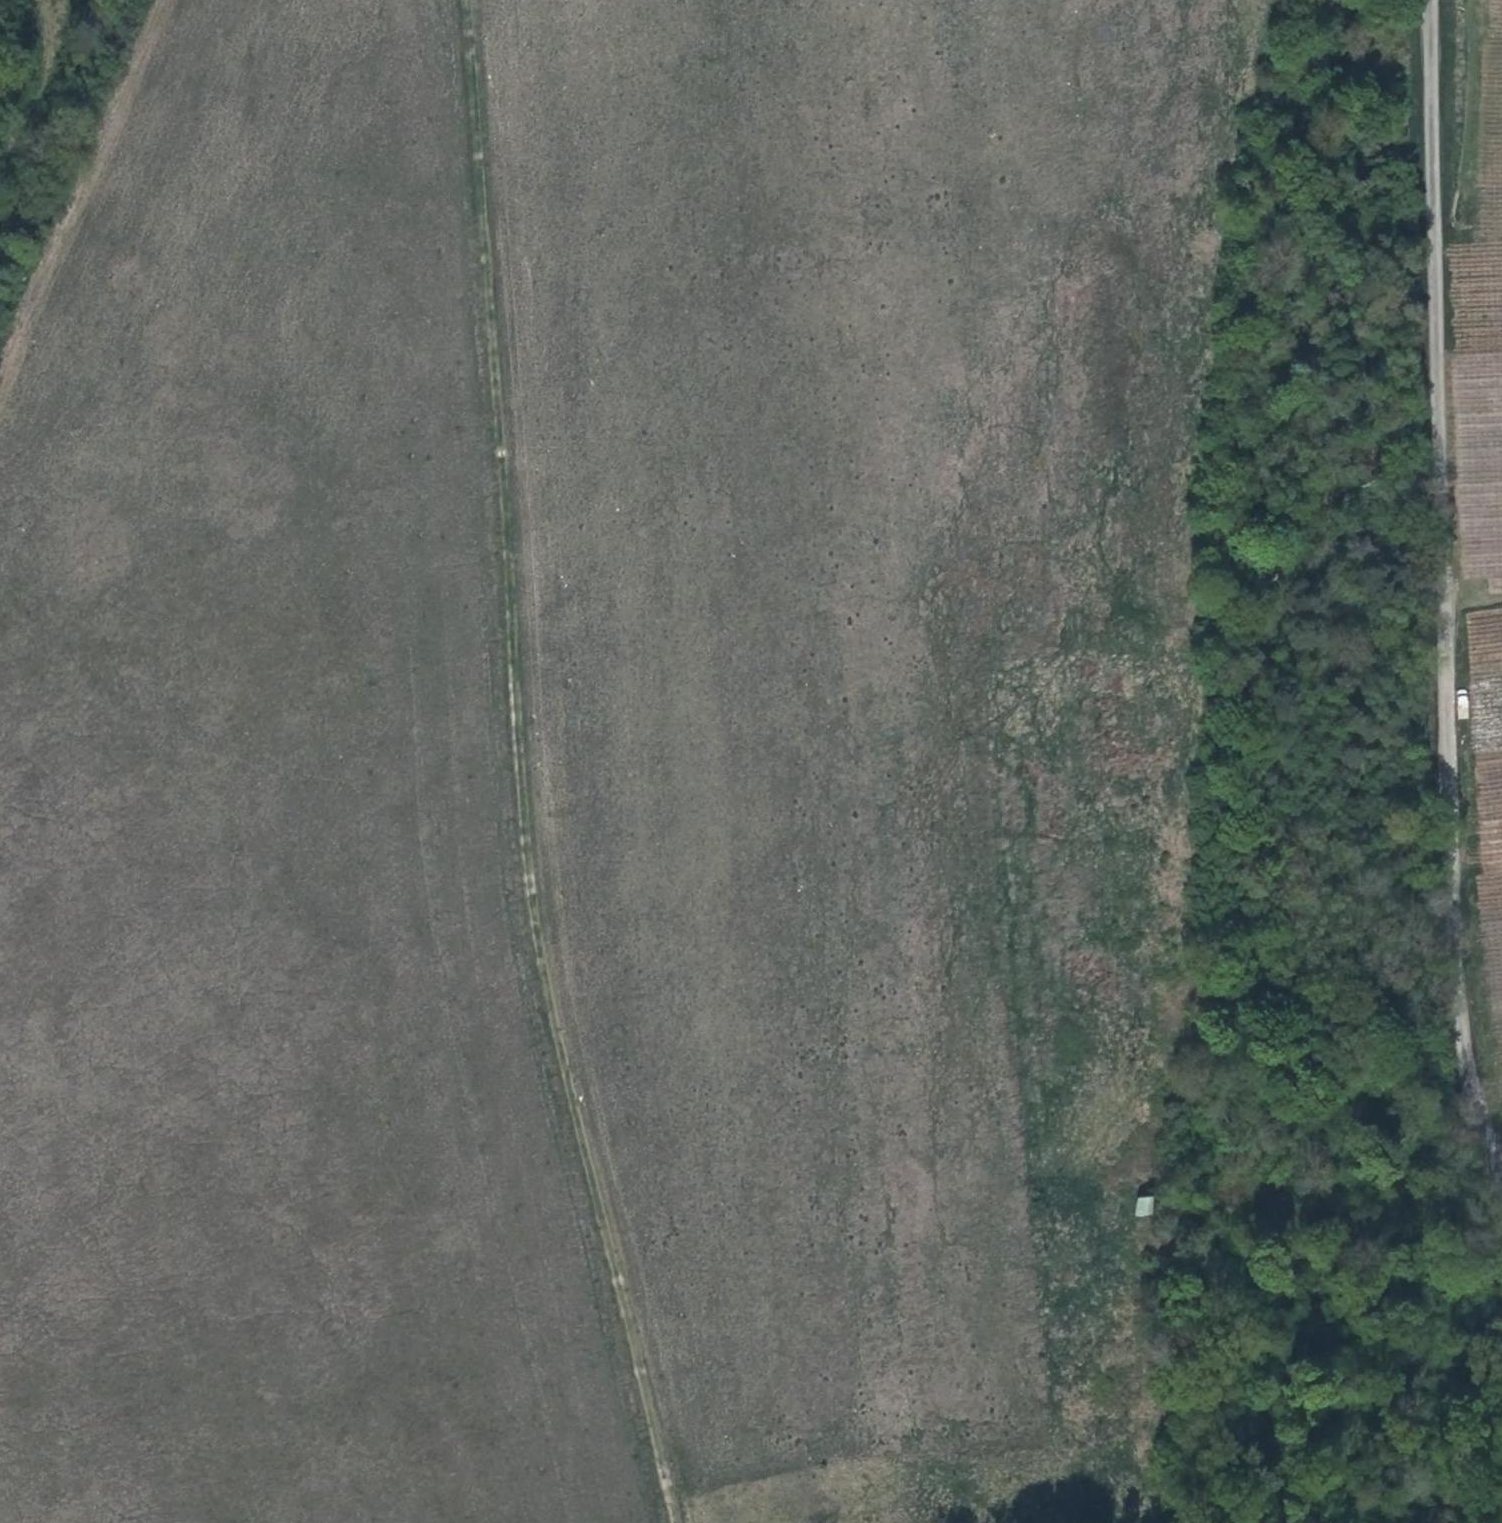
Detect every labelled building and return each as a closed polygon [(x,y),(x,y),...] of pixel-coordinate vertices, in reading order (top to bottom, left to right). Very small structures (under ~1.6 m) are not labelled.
[(1152,1195),(1135,1197),(1136,1216),(1154,1215),(1152,1195)]
